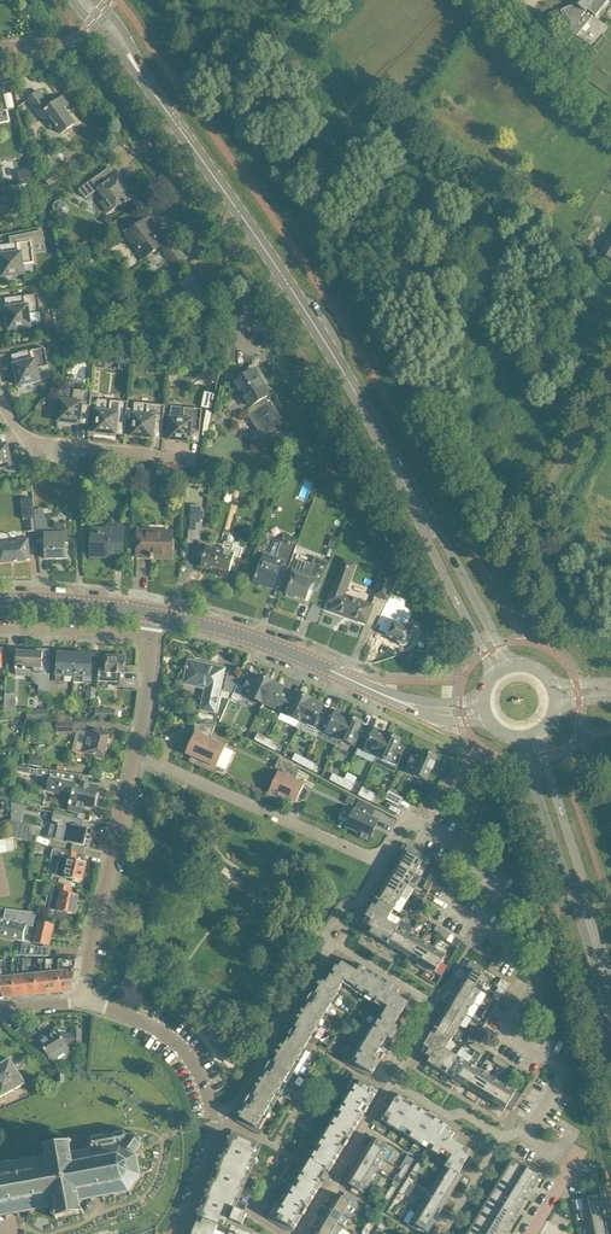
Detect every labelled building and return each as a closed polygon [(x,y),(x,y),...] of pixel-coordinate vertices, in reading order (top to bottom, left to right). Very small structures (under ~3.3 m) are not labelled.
[(562,9),(563,10),(566,15),(569,19),(573,23),(568,29),(577,36),(594,15),(596,17),(609,0),(578,0),(575,4),(562,9)] [(578,37),(593,49),(597,44),(582,33),(578,37)] [(61,134),(65,131),(75,124),(64,109),(69,105),(63,97),(50,107),(39,92),(28,100),(45,123),(51,119),(61,134)] [(122,207),(124,206),(134,199),(127,190),(129,189),(118,174),(114,176),(108,168),(80,189),(86,198),(99,189),(106,199),(103,201),(111,212),(121,205),(122,207)] [(44,178),(49,186),(57,181),(52,173),(44,178)] [(53,206),(54,211),(62,215),(66,214),(69,209),(68,205),(60,201),(55,202),(53,206)] [(138,263),(157,249),(167,241),(161,233),(159,235),(154,227),(156,226),(150,217),(137,226),(131,219),(120,227),(126,235),(121,238),(121,239),(126,235),(131,242),(129,244),(135,253),(138,251),(143,258),(137,262),(138,263)] [(0,255),(0,257),(3,277),(14,275),(24,274),(23,264),(34,263),(33,254),(32,241),(44,240),(42,230),(16,236),(17,243),(10,244),(6,245),(7,254),(0,255)] [(600,253),(610,260),(610,242),(607,240),(600,253)] [(162,249),(167,255),(177,248),(173,242),(162,249)] [(188,313),(198,306),(208,299),(192,277),(181,285),(178,287),(176,284),(170,288),(188,313)] [(9,329),(21,328),(31,327),(29,314),(40,313),(38,294),(12,297),(14,307),(6,308),(9,329)] [(19,385),(31,383),(40,381),(37,368),(48,366),(44,347),(19,353),(21,363),(14,364),(19,385)] [(284,427),(266,397),(269,395),(268,394),(270,394),(260,379),(259,379),(253,370),(235,381),(250,407),(247,409),(266,438),(284,427)] [(89,417),(90,405),(92,391),(74,389),(73,401),(60,400),(58,421),(80,423),(80,416),(89,417)] [(205,390),(201,406),(211,408),(215,393),(205,390)] [(126,428),(127,416),(128,402),(110,400),(109,412),(96,410),(94,432),(116,434),(117,427),(126,428)] [(165,405),(147,404),(135,402),(131,436),(153,438),(154,431),(162,431),(165,405)] [(202,409),(184,407),(171,406),(168,439),(190,441),(191,434),(199,435),(202,409)] [(211,411),(209,411),(206,410),(202,435),(207,435),(211,411)] [(12,465),(7,444),(0,445),(0,444),(0,468),(12,465)] [(324,474),(321,483),(336,488),(339,479),(324,474)] [(36,531),(35,510),(34,499),(22,499),(23,519),(27,519),(28,531),(36,531)] [(200,521),(202,506),(191,505),(189,520),(200,521)] [(35,510),(36,531),(37,539),(45,539),(46,559),(65,558),(65,544),(68,544),(68,533),(55,533),(55,528),(49,528),(43,509),(35,510)] [(107,533),(92,533),(91,557),(104,557),(104,554),(123,555),(124,527),(107,527),(107,533)] [(171,557),(172,545),(172,535),(150,534),(151,530),(139,530),(138,554),(151,555),(151,559),(153,560),(154,557),(171,557)] [(328,547),(334,549),(338,538),(332,536),(328,547)] [(29,548),(28,539),(18,539),(18,543),(0,544),(0,551),(1,562),(30,560),(29,548)] [(273,588),(278,577),(282,565),(288,568),(297,545),(282,540),(275,560),(264,556),(254,581),(273,588)] [(240,558),(243,548),(233,545),(231,553),(206,546),(201,566),(211,569),(212,566),(230,571),(234,556),(240,558)] [(320,583),(330,562),(315,556),(314,557),(316,557),(313,566),(296,560),(298,554),(297,554),(291,572),(294,574),(287,593),(286,596),(293,598),(293,599),(295,600),(296,599),(295,598),(295,596),(305,600),(313,580),(320,583)] [(372,605),(365,602),(344,595),(355,564),(344,560),(329,601),(333,602),(330,610),(366,623),(372,605)] [(386,599),(394,577),(384,574),(376,596),(386,599)] [(401,575),(394,589),(400,592),(403,599),(405,598),(408,604),(413,601),(401,575)] [(403,603),(402,604),(395,601),(391,611),(398,614),(395,620),(394,620),(393,619),(394,616),(395,613),(388,610),(384,618),(379,629),(388,633),(387,636),(398,641),(398,642),(406,646),(414,628),(412,627),(414,623),(413,617),(410,616),(412,613),(409,612),(412,607),(403,603)] [(48,697),(49,677),(50,665),(43,664),(43,652),(16,651),(16,668),(32,670),(32,676),(32,680),(34,682),(37,685),(39,685),(38,696),(48,697)] [(73,676),(74,654),(59,653),(58,667),(57,667),(56,681),(63,682),(64,676),(73,676)] [(91,683),(91,681),(92,669),(91,669),(91,655),(74,654),(73,676),(73,682),(91,683)] [(115,686),(124,686),(126,657),(107,656),(106,669),(100,669),(100,680),(115,681),(115,686)] [(230,700),(219,697),(225,668),(189,660),(187,667),(185,666),(185,668),(187,669),(184,683),(194,686),(195,683),(206,685),(201,710),(198,720),(202,721),(202,723),(218,724),(230,700)] [(238,684),(231,698),(239,702),(243,694),(262,702),(272,681),(260,675),(258,679),(251,676),(245,687),(238,684)] [(283,691),(284,688),(272,682),(273,681),(272,681),(262,702),(282,711),(290,694),(283,691)] [(86,699),(93,700),(95,688),(87,687),(86,699)] [(311,699),(298,693),(296,697),(290,694),(282,711),(301,720),(311,699)] [(6,695),(5,712),(16,711),(17,699),(13,695),(6,695)] [(321,708),(323,705),(311,700),(311,699),(301,720),(320,729),(328,711),(321,708)] [(116,710),(104,709),(95,709),(95,717),(116,718),(116,710)] [(46,710),(27,710),(27,720),(47,720),(46,710)] [(348,717),(336,711),(335,714),(328,711),(320,729),(339,738),(349,716),(348,717)] [(360,726),(362,722),(349,716),(339,738),(359,747),(367,729),(360,726)] [(57,722),(57,732),(72,732),(72,722),(57,722)] [(217,726),(218,724),(202,723),(202,724),(195,723),(195,732),(193,732),(187,746),(189,747),(186,753),(204,762),(203,765),(202,765),(202,766),(215,772),(227,744),(211,736),(216,725),(217,726)] [(86,730),(81,751),(95,755),(96,758),(97,758),(102,759),(103,758),(104,758),(111,733),(99,730),(95,729),(94,732),(86,730)] [(387,735),(375,729),(374,732),(367,729),(359,747),(378,755),(388,734),(387,734),(387,735)] [(269,739),(258,733),(255,740),(265,746),(269,739)] [(399,744),(400,740),(388,734),(378,755),(398,764),(406,747),(399,744)] [(276,751),(280,745),(269,739),(265,746),(276,751)] [(415,751),(406,770),(427,779),(431,769),(432,769),(435,764),(434,763),(437,756),(424,750),(422,754),(415,751)] [(306,759),(296,753),(292,760),(303,766),(306,759)] [(29,754),(27,764),(42,766),(43,757),(29,754)] [(279,770),(268,795),(279,800),(280,796),(296,803),(304,784),(292,778),(293,776),(294,776),(297,769),(299,770),(300,769),(279,759),(275,768),(279,770)] [(317,765),(306,759),(303,766),(314,771),(317,765)] [(98,787),(79,782),(81,775),(38,769),(37,775),(50,779),(48,791),(71,797),(68,809),(82,813),(84,806),(93,808),(98,787)] [(333,773),(330,780),(340,786),(344,779),(333,773)] [(351,791),(355,785),(344,779),(340,786),(351,791)] [(377,795),(363,787),(358,795),(373,803),(377,795)] [(403,798),(389,791),(385,799),(399,806),(403,798)] [(0,797),(0,803),(0,804),(10,802),(9,795),(0,797)] [(354,809),(346,827),(358,832),(357,835),(361,837),(361,838),(362,838),(362,837),(366,839),(366,840),(367,840),(367,839),(369,840),(375,829),(379,820),(354,809)] [(48,837),(84,846),(86,838),(90,839),(92,830),(88,829),(88,828),(81,827),(83,820),(85,821),(85,820),(54,813),(48,837)] [(12,828),(10,837),(31,842),(33,833),(12,828)] [(424,863),(428,856),(408,844),(397,864),(414,874),(422,862),(424,863)] [(78,853),(67,851),(53,847),(50,859),(59,861),(56,875),(82,881),(86,862),(76,860),(78,853)] [(407,886),(414,874),(397,864),(390,876),(407,886)] [(433,884),(437,877),(433,874),(430,875),(427,881),(433,884)] [(400,898),(407,886),(390,876),(383,887),(400,898)] [(428,891),(433,884),(427,881),(424,886),(424,889),(428,891)] [(57,910),(56,918),(65,920),(67,912),(74,914),(79,895),(69,893),(70,886),(60,883),(59,888),(57,887),(56,891),(61,892),(61,895),(53,893),(49,908),(57,910)] [(393,910),(400,898),(383,887),(376,899),(393,910)] [(418,908),(423,900),(419,898),(416,898),(413,904),(418,908)] [(388,944),(398,926),(387,920),(393,910),(376,899),(370,909),(365,916),(367,917),(363,923),(372,928),(370,933),(377,937),(388,944)] [(417,911),(418,908),(413,904),(409,910),(410,912),(417,911)] [(27,925),(33,927),(36,913),(6,909),(4,920),(0,919),(0,935),(23,940),(27,925)] [(425,924),(428,920),(420,915),(416,921),(423,925),(425,924)] [(49,945),(54,924),(38,920),(34,942),(49,945)] [(400,951),(410,933),(398,926),(388,944),(400,951)] [(441,935),(444,930),(437,926),(434,930),(435,932),(441,935)] [(449,938),(451,934),(444,930),(441,935),(446,939),(449,938)] [(412,958),(422,941),(410,933),(400,951),(412,958)] [(422,968),(434,948),(422,941),(412,958),(418,962),(416,965),(422,968)] [(49,948),(37,947),(26,947),(26,955),(48,956),(49,948)] [(445,969),(439,965),(446,955),(434,948),(422,968),(426,971),(428,968),(441,976),(445,969)] [(25,961),(25,959),(13,958),(12,964),(18,964),(19,976),(13,977),(15,997),(26,996),(23,960),(25,961)] [(30,975),(29,964),(30,964),(30,959),(25,959),(25,961),(23,960),(26,996),(37,994),(35,974),(30,975)] [(51,962),(51,960),(37,959),(38,965),(41,965),(42,974),(35,974),(37,994),(49,993),(45,961),(51,962)] [(52,973),(52,965),(53,965),(54,960),(51,960),(51,962),(45,961),(49,993),(60,992),(57,972),(52,973)] [(72,991),(76,960),(66,960),(60,960),(59,972),(57,972),(60,992),(72,991)] [(480,974),(484,968),(471,960),(465,971),(468,973),(463,981),(481,991),(488,979),(480,974)] [(388,1007),(401,1015),(408,1002),(396,995),(400,990),(355,962),(352,968),(340,961),(332,973),(345,981),(355,987),(354,988),(364,993),(378,1002),(378,1001),(388,1007)] [(13,977),(7,977),(6,969),(1,969),(2,982),(0,983),(0,988),(4,998),(15,997),(13,977)] [(293,1026),(295,1027),(288,1039),(286,1037),(270,1063),(269,1063),(266,1068),(267,1068),(250,1097),(249,1096),(246,1101),(247,1102),(237,1119),(237,1121),(259,1134),(261,1134),(263,1131),(257,1127),(304,1049),(311,1053),(312,1050),(312,1048),(307,1045),(309,1041),(314,1044),(316,1043),(318,1041),(312,1037),(339,991),(345,981),(332,973),(326,983),(321,980),(312,995),(311,994),(308,999),(309,1000),(293,1026)] [(474,1003),(481,991),(463,981),(456,992),(474,1003)] [(501,997),(506,990),(500,986),(497,992),(497,994),(501,997)] [(466,1015),(474,1003),(456,992),(449,1004),(466,1015)] [(460,1026),(466,1015),(449,1004),(442,1016),(460,1026)] [(491,1013),(496,1006),(492,1004),(489,1004),(486,1010),(491,1013)] [(395,1025),(401,1015),(388,1007),(382,1017),(381,1017),(354,1062),(348,1058),(346,1061),(347,1063),(368,1076),(371,1076),(381,1059),(382,1059),(387,1051),(381,1047),(387,1037),(393,1040),(400,1028),(395,1025)] [(487,1021),(491,1013),(486,1010),(482,1016),(483,1018),(487,1021)] [(452,1038),(460,1026),(442,1016),(435,1028),(452,1038)] [(475,1028),(471,1026),(468,1031),(472,1033),(477,1037),(481,1030),(477,1027),(475,1028)] [(446,1049),(452,1038),(435,1028),(424,1046),(425,1046),(422,1052),(431,1057),(428,1062),(446,1073),(456,1055),(446,1049)] [(69,1047),(66,1042),(72,1043),(72,1044),(81,1045),(82,1029),(73,1029),(73,1035),(60,1034),(57,1029),(39,1041),(50,1059),(52,1058),(56,1064),(71,1055),(67,1048),(69,1047)] [(475,1040),(477,1037),(472,1033),(468,1039),(468,1042),(475,1040)] [(484,1054),(486,1050),(479,1045),(476,1051),(481,1054),(484,1054)] [(468,1063),(468,1062),(472,1056),(460,1049),(456,1055),(446,1073),(453,1077),(451,1080),(456,1083),(468,1063)] [(499,1065),(502,1059),(495,1055),(493,1059),(493,1062),(499,1065)] [(0,1097),(26,1083),(10,1059),(0,1065),(0,1097)] [(507,1068),(510,1064),(502,1059),(499,1065),(505,1068),(507,1068)] [(470,1087),(480,1070),(468,1063),(456,1083),(461,1086),(462,1083),(470,1087)] [(481,1094),(492,1077),(480,1070),(470,1087),(481,1094)] [(323,1168),(327,1170),(329,1172),(345,1146),(349,1141),(348,1141),(365,1112),(366,1113),(369,1108),(368,1107),(378,1090),(378,1088),(356,1075),(353,1075),(352,1078),(358,1081),(310,1160),(304,1157),(303,1159),(303,1161),(308,1164),(319,1171),(322,1170),(323,1168)] [(504,1084),(492,1077),(481,1094),(493,1102),(504,1084)] [(522,1095),(508,1087),(510,1084),(505,1082),(504,1084),(493,1102),(500,1106),(498,1109),(503,1112),(506,1107),(513,1111),(522,1095)] [(458,1173),(460,1170),(472,1151),(457,1142),(460,1136),(450,1130),(451,1127),(435,1117),(436,1114),(430,1110),(428,1113),(412,1104),(414,1101),(408,1097),(406,1100),(398,1095),(393,1103),(388,1111),(381,1107),(372,1123),(378,1127),(382,1121),(439,1156),(442,1151),(452,1157),(446,1166),(458,1173)] [(388,1111),(393,1103),(386,1099),(381,1107),(388,1111)] [(218,1224),(223,1227),(227,1217),(231,1219),(231,1220),(242,1225),(247,1213),(241,1211),(244,1203),(235,1200),(259,1143),(258,1141),(234,1130),(231,1131),(196,1215),(199,1216),(192,1233),(214,1233),(218,1224)] [(141,1174),(138,1156),(141,1154),(140,1153),(137,1154),(141,1144),(143,1145),(143,1143),(142,1143),(141,1140),(143,1138),(141,1136),(140,1137),(135,1136),(136,1134),(134,1133),(135,1135),(131,1135),(130,1133),(128,1134),(129,1135),(128,1135),(126,1134),(124,1132),(122,1131),(123,1133),(117,1134),(115,1132),(114,1134),(105,1136),(105,1134),(103,1134),(103,1136),(93,1138),(92,1136),(91,1138),(87,1139),(90,1149),(85,1150),(84,1148),(82,1148),(82,1150),(73,1152),(73,1149),(71,1150),(70,1143),(73,1140),(71,1139),(69,1141),(46,1145),(44,1143),(42,1145),(44,1147),(46,1156),(36,1157),(36,1154),(33,1155),(34,1158),(24,1160),(23,1156),(21,1157),(22,1160),(11,1162),(11,1159),(8,1159),(9,1163),(0,1164),(0,1217),(6,1216),(6,1219),(9,1219),(8,1216),(18,1214),(18,1217),(19,1217),(21,1216),(20,1213),(31,1211),(31,1214),(33,1214),(32,1211),(43,1209),(44,1212),(45,1212),(45,1209),(56,1207),(56,1210),(55,1210),(53,1212),(53,1215),(56,1216),(55,1219),(57,1219),(58,1217),(81,1213),(84,1214),(84,1213),(91,1215),(96,1211),(96,1205),(94,1202),(94,1199),(103,1197),(104,1199),(106,1199),(105,1196),(114,1195),(115,1198),(116,1197),(116,1195),(129,1192),(131,1194),(133,1193),(131,1191),(141,1175),(143,1176),(144,1174),(141,1174)] [(367,1149),(385,1159),(391,1148),(374,1137),(367,1149)] [(378,1170),(385,1159),(367,1149),(360,1160),(378,1170)] [(416,1165),(421,1166),(424,1161),(424,1158),(419,1159),(416,1165)] [(503,1233),(506,1228),(510,1231),(512,1228),(508,1225),(514,1214),(519,1217),(521,1214),(516,1211),(519,1206),(524,1209),(526,1205),(521,1203),(528,1192),(532,1195),(534,1191),(530,1189),(533,1184),(537,1187),(539,1183),(535,1181),(538,1175),(511,1158),(511,1159),(510,1160),(513,1162),(501,1182),(498,1180),(497,1182),(500,1184),(488,1204),(485,1202),(483,1205),(486,1206),(474,1226),(471,1224),(470,1227),(473,1229),(470,1233),(504,1233),(503,1233)] [(371,1181),(378,1170),(360,1160),(354,1171),(371,1181)] [(402,1169),(406,1172),(410,1165),(407,1163),(405,1164),(402,1169)] [(317,1175),(306,1168),(301,1165),(298,1166),(297,1168),(303,1172),(276,1217),(269,1213),(268,1216),(269,1218),(290,1232),(293,1231),(303,1214),(304,1215),(307,1210),(306,1209),(322,1183),(320,1182),(316,1180),(317,1177),(317,1175)] [(458,1173),(446,1166),(445,1166),(438,1177),(456,1187),(463,1176),(458,1173)] [(402,1179),(406,1172),(402,1169),(398,1175),(397,1174),(393,1180),(399,1184),(402,1179)] [(364,1193),(371,1181),(354,1171),(346,1183),(364,1193)] [(449,1198),(456,1187),(438,1177),(431,1188),(449,1198)] [(388,1192),(392,1195),(397,1188),(394,1186),(391,1187),(388,1192)] [(404,1194),(408,1188),(403,1186),(399,1193),(402,1194),(404,1194)] [(442,1210),(449,1198),(431,1188),(424,1199),(442,1210)] [(332,1207),(349,1217),(357,1205),(339,1194),(332,1207)] [(604,1215),(600,1195),(581,1198),(584,1210),(580,1210),(582,1220),(586,1219),(604,1215)] [(397,1206),(396,1203),(397,1205),(400,1200),(396,1197),(393,1202),(389,1209),(394,1211),(397,1206)] [(435,1221),(442,1210),(424,1199),(418,1210),(435,1221)] [(342,1229),(349,1217),(332,1207),(325,1218),(342,1229)] [(435,1221),(418,1210),(409,1225),(423,1233),(430,1233),(433,1230),(431,1228),(435,1221)] [(604,1215),(586,1219),(588,1229),(584,1229),(585,1233),(608,1233),(604,1215)] [(342,1229),(325,1218),(317,1230),(324,1233),(339,1233),(342,1229)] [(382,1220),(378,1227),(382,1230),(384,1229),(388,1223),(382,1220)] [(367,1227),(371,1230),(375,1223),(372,1221),(370,1222),(367,1227)]
